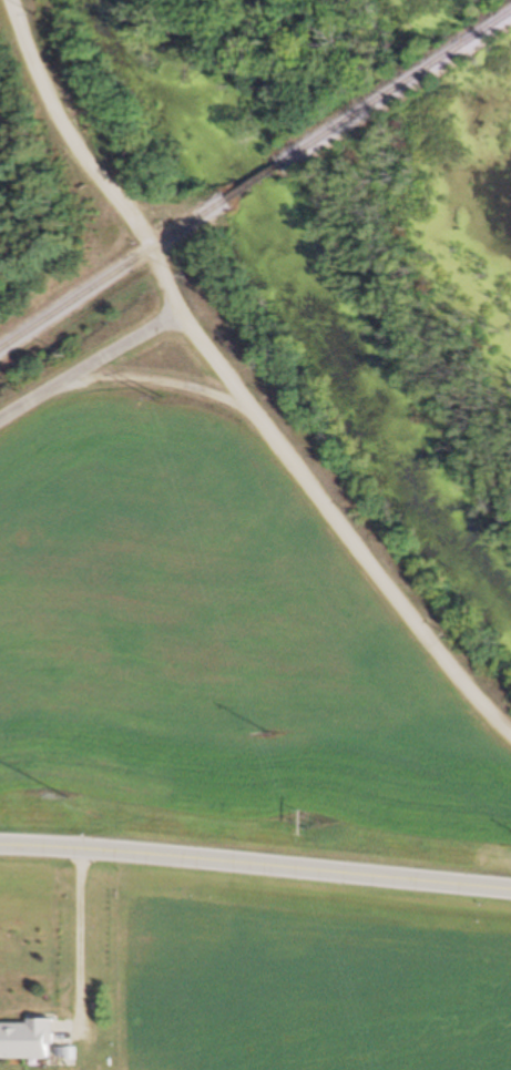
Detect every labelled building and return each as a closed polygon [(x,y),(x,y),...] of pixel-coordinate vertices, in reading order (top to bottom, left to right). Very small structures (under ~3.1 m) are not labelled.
[(52,1058),(52,1019),(0,1019),(0,1058),(52,1058)]
